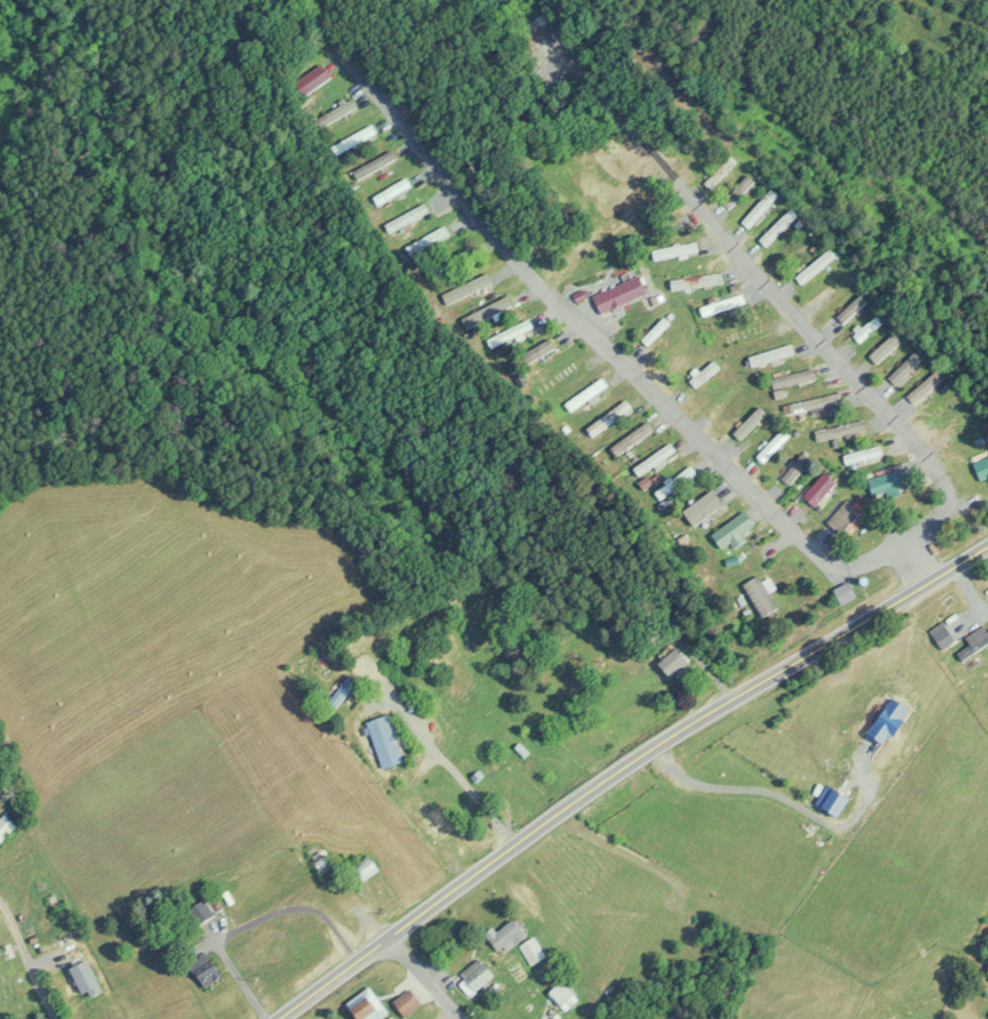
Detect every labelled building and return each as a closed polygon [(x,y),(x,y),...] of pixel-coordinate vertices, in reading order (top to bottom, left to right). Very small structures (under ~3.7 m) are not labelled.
[(331,78),(323,64),(299,77),(308,92),(331,78)] [(321,127),(358,106),(353,98),(316,118),(321,127)] [(331,142),(335,152),(377,134),(373,125),(331,142)] [(397,156),(392,148),(351,171),(356,179),(397,156)] [(736,162),(731,156),(707,176),(712,183),(736,162)] [(730,207),(756,181),(748,173),(722,199),(730,207)] [(413,186),(408,176),(371,196),(376,205),(413,186)] [(742,221),(751,229),(779,193),(770,186),(742,221)] [(388,232),(431,213),(426,203),(383,222),(388,232)] [(765,246),(799,216),(791,207),(757,237),(765,246)] [(451,237),(447,226),(403,243),(407,254),(451,237)] [(796,277),(802,284),(837,256),(831,248),(796,277)] [(671,280),(672,290),(724,282),(723,273),(671,280)] [(601,313),(650,295),(644,277),(595,295),(601,313)] [(699,305),(703,317),(746,303),(743,291),(699,305)] [(836,316),(845,325),(870,300),(861,291),(836,316)] [(853,335),(861,343),(884,320),(877,312),(853,335)] [(645,336),(650,343),(671,322),(665,316),(645,336)] [(533,327),(527,317),(487,339),(492,349),(533,327)] [(796,354),(793,343),(748,357),(751,367),(796,354)] [(925,359),(917,351),(889,379),(897,386),(925,359)] [(718,365),(711,359),(692,382),(700,388),(718,365)] [(565,380),(581,367),(575,360),(559,372),(565,380)] [(777,398),(785,396),(783,387),(818,379),(816,369),(773,378),(777,398)] [(914,404),(944,380),(937,371),(906,395),(914,404)] [(609,385),(603,376),(566,404),(573,413),(609,385)] [(788,403),(790,413),(842,404),(840,393),(788,403)] [(585,427),(591,436),(633,408),(627,399),(585,427)] [(767,413),(760,405),(733,432),(741,440),(767,413)] [(610,447),(616,454),(653,428),(648,420),(610,447)] [(817,442),(869,431),(867,420),(815,431),(817,442)] [(791,435),(783,427),(756,455),(765,463),(791,435)] [(633,468),(640,477),(677,450),(670,441),(633,468)] [(884,455),(881,444),(844,456),(847,467),(884,455)] [(780,474),(789,484),(812,463),(803,453),(780,474)] [(977,462),(984,480),(987,479),(987,457),(977,462)] [(698,473),(690,464),(655,492),(662,501),(698,473)] [(838,484),(826,472),(803,494),(815,507),(838,484)] [(870,494),(902,494),(902,475),(870,475),(870,494)] [(722,499),(716,489),(696,503),(702,512),(722,499)] [(863,513),(848,499),(827,520),(842,535),(863,513)] [(713,535),(725,549),(748,530),(737,516),(713,535)] [(783,607),(760,573),(744,584),(767,618),(783,607)] [(845,605),(861,597),(853,581),(837,590),(845,605)] [(966,661),(987,645),(987,625),(987,623),(968,636),(972,642),(959,651),(966,661)] [(934,634),(944,649),(960,639),(950,624),(934,634)] [(672,678),(691,661),(678,646),(659,663),(672,678)] [(406,760),(392,714),(369,721),(383,767),(406,760)] [(5,814),(0,819),(0,843),(17,826),(5,814)] [(355,864),(362,880),(384,871),(377,855),(355,864)] [(530,932),(518,917),(491,938),(502,953),(530,932)] [(548,956),(535,936),(521,945),(533,965),(548,956)] [(192,959),(206,987),(225,977),(211,950),(192,959)] [(475,993),(499,976),(485,956),(461,973),(475,993)] [(104,988),(89,959),(72,967),(86,997),(104,988)] [(550,991),(565,1006),(578,993),(563,978),(550,991)] [(376,987),(353,997),(363,1018),(383,1018),(389,1016),(376,987)] [(425,1005),(415,988),(396,998),(406,1016),(425,1005)]
